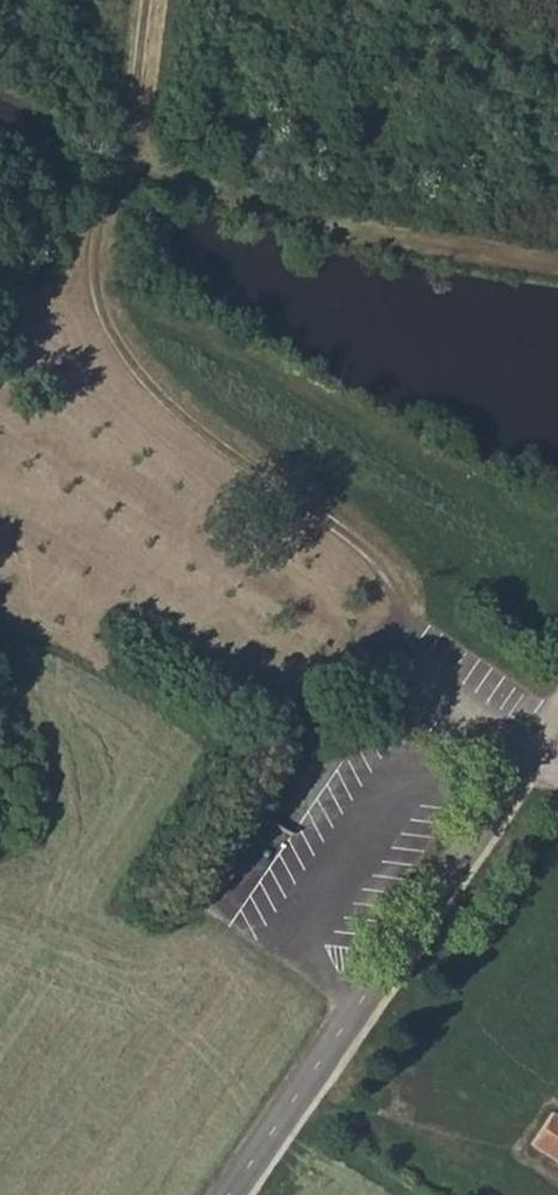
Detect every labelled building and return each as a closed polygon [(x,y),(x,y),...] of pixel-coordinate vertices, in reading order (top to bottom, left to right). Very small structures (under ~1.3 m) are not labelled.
[(529,1142),(557,1161),(557,1116),(552,1112),(529,1142)]
